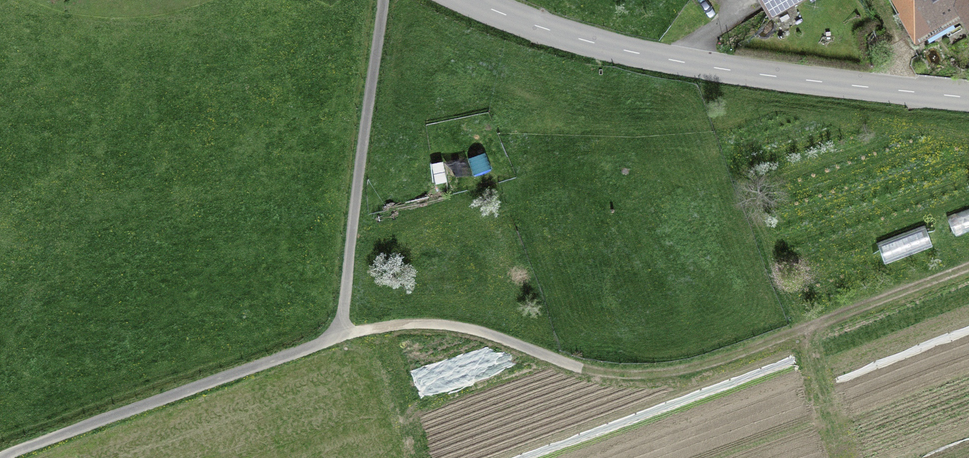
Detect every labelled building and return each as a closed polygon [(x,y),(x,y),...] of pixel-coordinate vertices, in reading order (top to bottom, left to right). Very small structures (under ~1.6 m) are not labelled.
[(769,17),(801,0),(759,0),(769,17)] [(914,43),(927,36),(933,48),(959,34),(953,22),(962,17),(968,31),(968,0),(891,0),(914,43)] [(467,158),(473,176),(492,170),(486,152),(467,158)] [(435,182),(447,180),(444,160),(432,162),(435,182)] [(452,162),(455,176),(462,174),(459,160),(452,162)]
